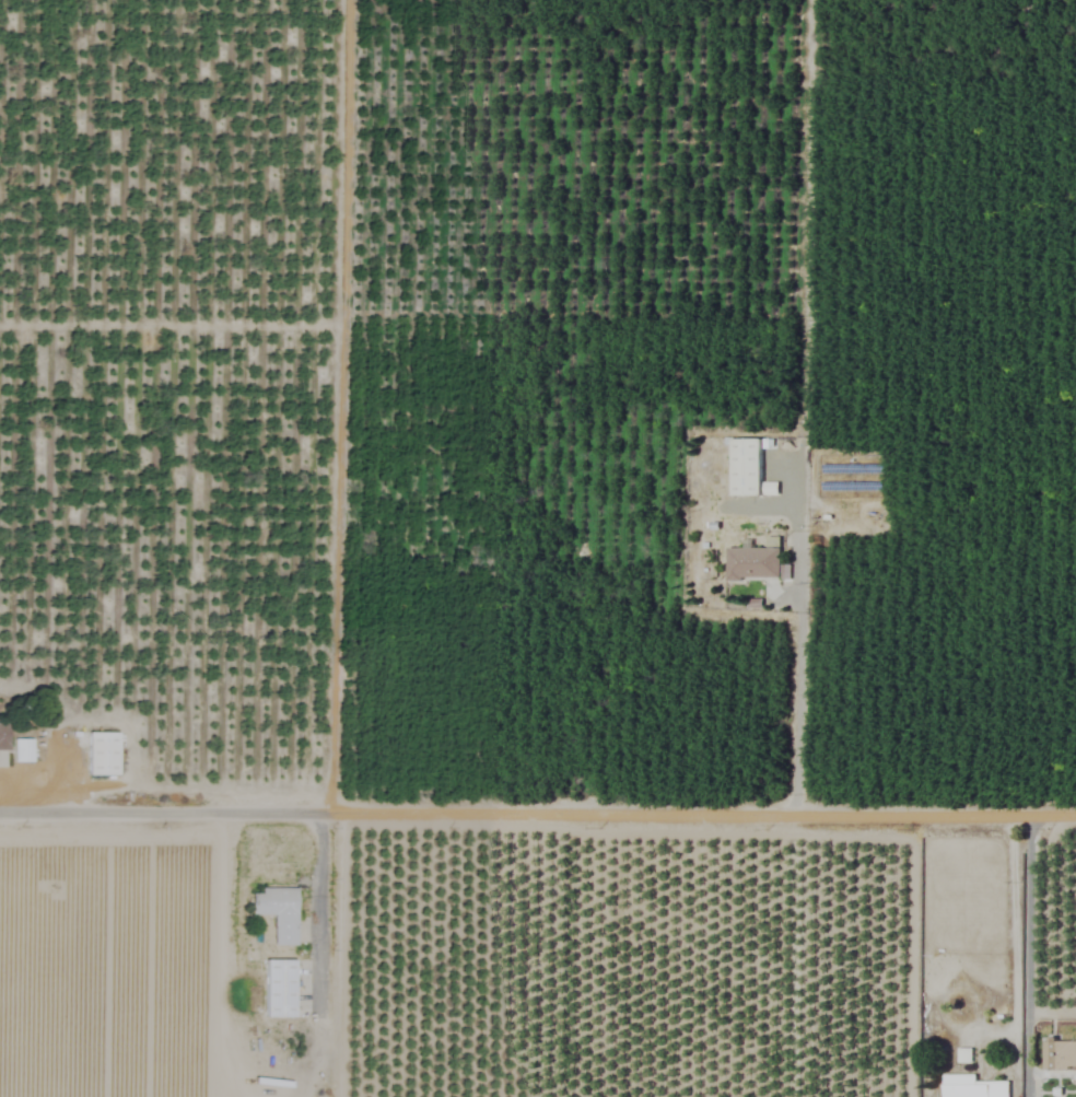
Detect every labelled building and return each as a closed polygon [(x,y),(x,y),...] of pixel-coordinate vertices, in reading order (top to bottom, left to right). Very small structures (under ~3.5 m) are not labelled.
[(731,439),(730,496),(761,497),(762,439),(731,439)] [(726,580),(778,580),(779,549),(726,548),(726,580)] [(294,888),(258,888),(258,893),(249,894),(249,915),(271,915),(272,945),(295,945),(294,888)]
